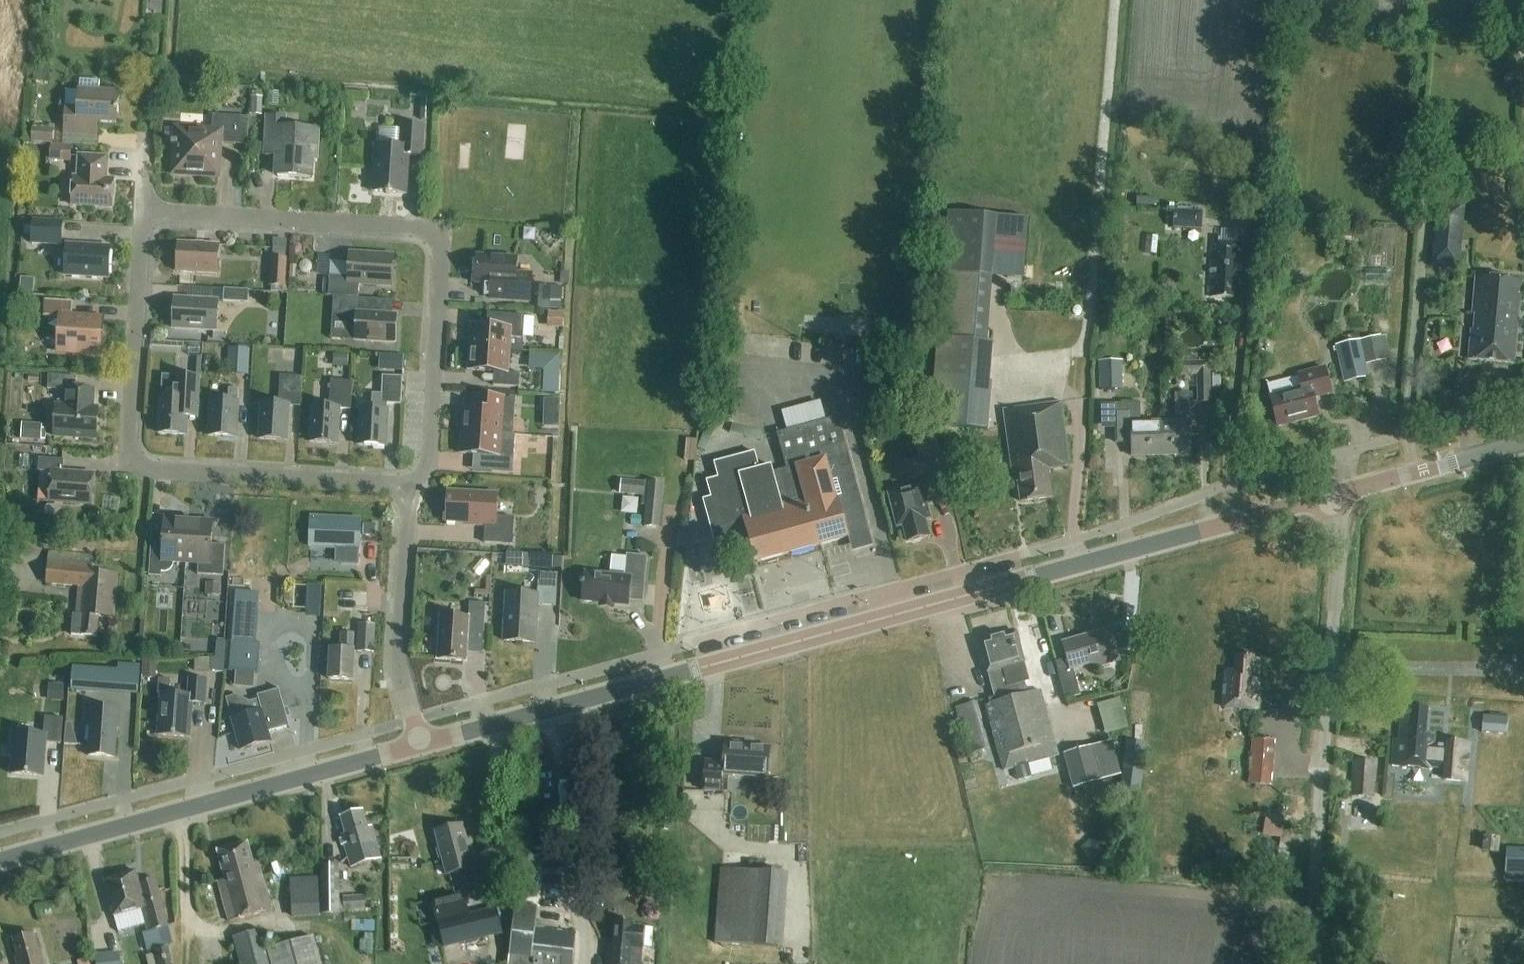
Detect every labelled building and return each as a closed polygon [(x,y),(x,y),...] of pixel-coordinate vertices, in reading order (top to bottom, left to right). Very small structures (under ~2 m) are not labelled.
[(47,29),(37,28),(37,35),(39,36),(38,40),(46,41),(47,29)] [(66,91),(65,109),(63,133),(95,135),(96,123),(115,124),(117,94),(98,93),(99,82),(79,81),(78,92),(66,91)] [(249,97),(249,115),(262,116),(262,97),(249,97)] [(248,118),(236,117),(212,116),(211,132),(175,130),(172,174),(217,177),(219,144),(247,146),(248,118)] [(276,176),(309,178),(310,160),(314,160),(316,130),(284,128),(284,118),(266,116),(264,147),(277,147),(276,176)] [(381,130),(380,146),(374,145),(373,168),(366,167),(365,188),(372,189),(371,192),(406,194),(408,156),(422,156),(424,127),(400,125),(400,131),(381,130)] [(51,144),(51,131),(30,131),(30,143),(51,144)] [(50,144),(49,161),(70,163),(71,146),(50,144)] [(112,180),(105,180),(106,158),(78,156),(77,178),(73,178),(71,206),(111,208),(112,180)] [(1459,270),(1465,203),(1437,200),(1431,267),(1459,270)] [(1202,232),(1202,213),(1174,212),(1173,230),(1202,232)] [(1023,280),(1028,220),(947,214),(942,275),(949,275),(944,339),(987,342),(992,278),(1023,280)] [(32,221),(30,245),(61,247),(63,223),(32,221)] [(1221,232),(1221,243),(1213,243),(1210,297),(1234,299),(1235,277),(1240,277),(1242,244),(1236,244),(1237,233),(1221,232)] [(271,292),(283,293),(283,288),(285,289),(287,260),(286,260),(287,241),(273,240),(272,258),(270,258),(269,288),(271,288),(271,292)] [(235,247),(177,243),(176,272),(233,276),(235,247)] [(64,276),(107,278),(108,248),(66,246),(64,276)] [(330,262),(329,276),(327,295),(347,296),(348,284),(390,286),(392,256),(349,254),(349,264),(330,262)] [(476,257),(474,283),(490,284),(489,299),(529,301),(531,275),(515,274),(516,259),(476,257)] [(307,262),(306,262),(305,262),(304,263),(303,263),(302,264),(301,264),(300,265),(300,266),(300,267),(299,269),(300,270),(300,271),(300,272),(301,273),(302,274),(303,274),(304,275),(305,275),(306,275),(307,275),(308,275),(309,274),(310,274),(311,273),(312,272),(312,271),(312,270),(312,269),(312,267),(312,266),(312,265),(311,264),(310,264),(309,263),(308,263),(307,262)] [(1475,315),(1474,330),(1471,329),(1469,360),(1514,364),(1520,281),(1476,276),(1472,315),(1475,315)] [(537,310),(561,311),(562,302),(564,302),(565,291),(561,291),(561,289),(539,287),(537,310)] [(223,303),(248,305),(248,292),(224,290),(223,303)] [(333,298),(331,324),(355,325),(354,341),(394,343),(396,315),(372,314),(373,300),(333,298)] [(217,301),(174,299),(172,329),(215,331),(217,301)] [(97,354),(100,320),(71,318),(72,303),(44,301),(42,317),(62,319),(60,351),(97,354)] [(1107,302),(1106,318),(1121,318),(1122,303),(1107,302)] [(563,329),(564,313),(547,313),(546,328),(563,329)] [(486,327),(470,326),(469,348),(509,351),(510,338),(522,339),(523,328),(528,328),(529,323),(535,323),(535,317),(487,314),(486,327)] [(1335,347),(1337,357),(1344,385),(1369,379),(1366,367),(1386,362),(1385,360),(1390,359),(1385,338),(1381,339),(1380,337),(1359,342),(1358,336),(1346,339),(1348,344),(1335,347)] [(509,351),(469,348),(467,371),(494,373),(493,387),(519,389),(520,374),(507,373),(509,351)] [(565,390),(565,349),(534,349),(534,367),(548,367),(548,390),(565,390)] [(946,378),(988,380),(989,352),(948,349),(946,378)] [(227,374),(248,375),(249,351),(228,350),(227,374)] [(281,350),(280,365),(294,366),(295,351),(281,350)] [(1225,350),(1217,355),(1222,362),(1229,357),(1225,350)] [(336,354),(336,367),(348,367),(348,354),(336,354)] [(401,355),(401,368),(416,369),(417,356),(401,355)] [(1211,403),(1210,364),(1197,364),(1197,356),(1180,356),(1181,378),(1196,377),(1197,404),(1211,403)] [(1123,392),(1122,362),(1099,363),(1099,392),(1123,392)] [(1331,393),(1325,368),(1311,372),(1311,373),(1298,376),(1301,389),(1270,397),(1277,427),(1318,416),(1313,397),(1317,396),(1318,397),(1331,393)] [(95,440),(97,410),(91,410),(92,391),(74,389),(75,377),(47,376),(46,390),(66,391),(65,408),(55,407),(53,437),(95,440)] [(259,440),(286,441),(288,406),(300,407),(301,378),(280,376),(278,404),(261,404),(259,440)] [(381,376),(381,395),(380,404),(386,405),(400,405),(402,377),(381,376)] [(178,377),(177,399),(160,398),(158,434),(185,435),(186,420),(198,420),(200,378),(178,377)] [(312,406),(310,443),(336,444),(338,409),(350,410),(352,382),(330,381),(329,407),(312,406)] [(932,425),(988,429),(992,388),(935,385),(932,425)] [(209,437),(235,438),(237,389),(228,389),(227,402),(211,401),(209,437)] [(371,410),(360,409),(358,445),(385,447),(386,411),(386,405),(380,404),(381,395),(372,394),(371,410)] [(1180,421),(1160,422),(1161,456),(1190,455),(1190,422),(1193,421),(1192,395),(1180,396),(1180,421)] [(471,410),(463,409),(461,432),(512,435),(515,401),(472,397),(471,410)] [(1048,469),(1069,467),(1060,403),(1004,411),(1013,474),(1017,474),(1020,502),(1052,498),(1048,469)] [(1140,404),(1115,405),(1101,405),(1102,430),(1115,430),(1116,445),(1132,445),(1132,457),(1161,456),(1160,422),(1140,422),(1140,404)] [(776,432),(783,458),(792,455),(803,453),(801,447),(842,436),(837,416),(776,432)] [(41,441),(42,424),(21,423),(20,440),(41,441)] [(491,473),(512,474),(515,436),(512,435),(461,432),(460,454),(492,457),(491,473)] [(846,538),(850,554),(873,547),(842,436),(801,447),(803,453),(792,455),(816,540),(814,540),(816,546),(846,538)] [(696,439),(685,438),(683,461),(694,462),(696,439)] [(752,545),(757,563),(816,546),(814,540),(816,540),(792,455),(783,458),(786,470),(773,474),(771,467),(759,470),(754,452),(714,464),(718,479),(706,482),(711,499),(703,501),(718,555),(752,545)] [(910,460),(915,479),(942,472),(937,453),(910,460)] [(63,461),(39,460),(38,472),(51,473),(49,502),(91,505),(93,475),(63,473),(63,461)] [(988,466),(990,477),(1001,475),(999,464),(988,466)] [(644,528),(659,530),(664,484),(644,482),(644,484),(621,481),(619,495),(642,498),(642,506),(646,507),(644,528)] [(928,536),(924,520),(930,518),(921,486),(888,494),(897,527),(903,526),(907,542),(928,536)] [(497,495),(447,492),(446,522),(472,524),(472,526),(485,527),(484,544),(512,545),(513,518),(495,517),(497,495)] [(162,542),(150,541),(148,577),(160,578),(161,573),(165,573),(170,571),(172,566),(172,562),(185,563),(188,523),(176,522),(176,519),(164,518),(162,542)] [(311,518),(310,545),(340,546),(339,563),(357,564),(359,520),(311,518)] [(188,523),(185,563),(198,564),(197,575),(223,577),(225,546),(211,545),(212,521),(200,520),(199,523),(188,523)] [(375,536),(375,524),(363,524),(363,536),(375,536)] [(98,617),(113,619),(117,574),(92,572),(93,557),(48,553),(46,584),(79,587),(77,615),(73,614),(71,635),(96,637),(98,617)] [(479,555),(469,569),(481,577),(491,564),(479,555)] [(642,603),(644,581),(646,557),(627,555),(624,577),(585,573),(582,601),(627,606),(628,602),(642,603)] [(551,570),(552,557),(533,556),(533,569),(551,570)] [(506,593),(503,641),(535,643),(537,605),(555,606),(557,574),(539,573),(537,595),(506,593)] [(234,594),(267,595),(267,577),(234,576),(234,594)] [(269,578),(267,593),(292,596),(294,581),(269,578)] [(206,583),(205,597),(219,598),(220,583),(206,583)] [(467,630),(484,631),(486,604),(469,603),(468,618),(440,616),(437,661),(465,663),(467,630)] [(256,642),(259,611),(232,609),(227,671),(234,671),(250,673),(254,673),(258,673),(260,643),(256,642)] [(318,639),(321,615),(310,614),(307,638),(318,639)] [(357,653),(373,653),(374,625),(358,625),(357,653)] [(1111,630),(1063,643),(1067,659),(1055,662),(1065,700),(1080,696),(1073,669),(1092,664),(1093,668),(1119,661),(1111,630)] [(1121,631),(1119,652),(1134,653),(1137,632),(1121,631)] [(1040,690),(1021,696),(1018,684),(1028,682),(1023,664),(1024,664),(1016,633),(979,643),(987,673),(996,703),(985,706),(986,706),(1004,771),(1059,756),(1040,690)] [(328,680),(352,681),(354,651),(352,651),(353,635),(341,634),(340,650),(330,650),(328,680)] [(223,671),(225,641),(215,640),(213,657),(196,657),(196,671),(223,671)] [(1223,707),(1256,709),(1259,661),(1253,660),(1253,657),(1236,656),(1235,672),(1226,672),(1223,707)] [(143,662),(142,679),(155,679),(155,663),(143,662)] [(112,669),(111,689),(139,691),(140,671),(112,669)] [(190,679),(189,697),(161,695),(158,736),(190,738),(192,703),(205,704),(206,680),(190,679)] [(63,702),(63,684),(48,684),(47,701),(63,702)] [(270,742),(262,712),(261,712),(258,700),(249,702),(236,695),(226,698),(229,708),(232,720),(240,751),(270,742)] [(1101,702),(1109,730),(1128,725),(1121,697),(1101,702)] [(1447,745),(1434,744),(1435,735),(1426,735),(1428,709),(1410,707),(1410,711),(1402,710),(1399,740),(1394,740),(1392,766),(1432,769),(1432,768),(1446,769),(1445,780),(1465,782),(1468,743),(1448,742),(1447,745)] [(121,711),(90,708),(88,726),(91,726),(88,756),(115,758),(117,728),(120,729),(121,711)] [(1506,735),(1507,718),(1483,716),(1482,734),(1506,735)] [(12,758),(11,774),(43,777),(46,743),(61,744),(63,718),(45,717),(43,735),(13,732),(11,758),(12,758)] [(1254,741),(1250,784),(1271,786),(1275,742),(1254,741)] [(767,778),(770,748),(742,746),(742,743),(725,742),(723,763),(706,762),(704,791),(727,793),(728,776),(767,778)] [(1127,742),(1121,793),(1141,796),(1146,744),(1127,742)] [(1116,778),(1107,745),(1092,749),(1092,747),(1063,756),(1072,790),(1116,778)] [(1352,792),(1374,793),(1376,762),(1354,761),(1352,792)] [(351,868),(380,859),(371,827),(367,828),(362,811),(340,818),(345,834),(341,835),(351,868)] [(1270,816),(1269,832),(1287,832),(1288,817),(1270,816)] [(478,867),(471,840),(466,841),(462,825),(435,832),(446,875),(478,867)] [(271,911),(258,863),(253,864),(247,843),(217,851),(225,880),(218,882),(229,922),(271,911)] [(1091,861),(1103,851),(1095,843),(1084,853),(1091,861)] [(1523,869),(1523,851),(1510,850),(1509,869),(1523,869)] [(320,867),(321,915),(358,915),(358,912),(364,912),(364,910),(373,910),(373,899),(364,899),(364,898),(342,898),(343,902),(339,902),(339,867),(320,867)] [(715,944),(778,949),(784,874),(721,869),(715,944)] [(139,885),(136,873),(135,872),(104,880),(114,917),(141,909),(148,932),(142,934),(147,952),(173,946),(155,881),(139,885)] [(319,918),(317,879),(289,881),(291,920),(319,918)] [(430,901),(436,925),(426,927),(428,933),(427,933),(430,946),(452,941),(453,942),(473,936),(469,923),(471,923),(463,894),(456,895),(456,894),(430,901)] [(515,904),(508,963),(572,963),(575,933),(535,930),(537,906),(515,904)] [(606,963),(641,963),(644,928),(633,927),(633,923),(615,921),(613,946),(607,946),(606,963)] [(267,949),(262,931),(233,939),(240,963),(319,963),(312,937),(267,949)] [(40,949),(37,950),(33,935),(14,940),(18,956),(15,956),(17,963),(44,963),(40,949)] [(168,949),(154,951),(157,963),(171,963),(168,949)] [(95,963),(119,963),(118,953),(94,956),(95,963)]
